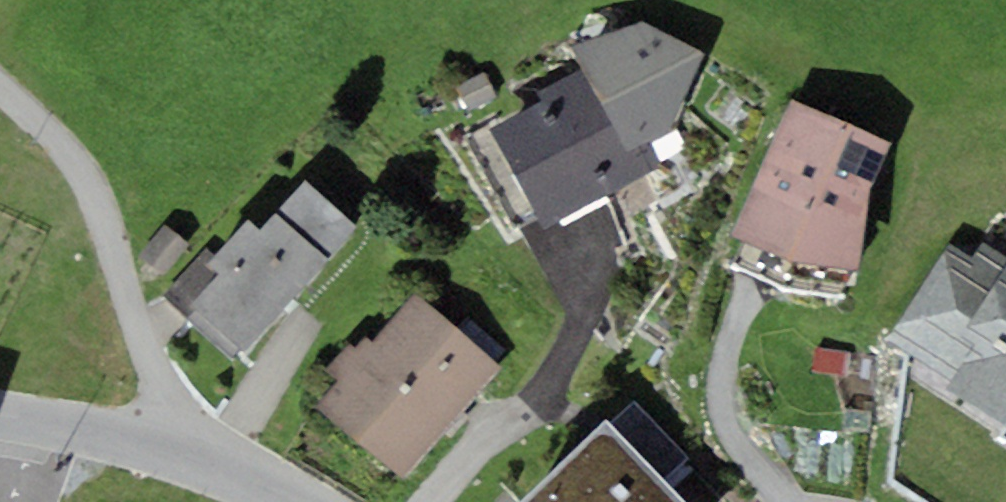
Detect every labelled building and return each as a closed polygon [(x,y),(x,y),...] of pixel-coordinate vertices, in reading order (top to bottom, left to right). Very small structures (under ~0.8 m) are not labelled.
[(544,231),(662,167),(649,144),(673,130),(705,55),(642,21),(572,49),(584,69),(537,94),(542,103),(490,132),(544,231)] [(456,85),(466,110),(493,99),(483,74),(456,85)] [(793,99),(732,236),(790,262),(857,272),(868,189),(892,145),(851,125),(793,99)] [(240,348),(247,354),(358,228),(305,182),(263,232),(249,220),(214,258),(206,266),(220,279),(185,318),(230,360),(240,348)] [(140,256),(162,274),(188,244),(167,226),(140,256)] [(984,243),(972,260),(950,245),(888,340),(953,382),(947,390),(1005,428),(1005,257),(984,243)] [(206,266),(214,258),(206,250),(163,298),(185,318),(220,279),(206,266)] [(326,372),(339,383),(320,406),(404,478),(500,368),(417,295),(373,345),(366,339),(356,350),(349,345),(326,372)] [(635,402),(611,424),(665,482),(689,460),(635,402)] [(522,501),(683,501),(665,482),(611,424),(607,420),(522,501)]
